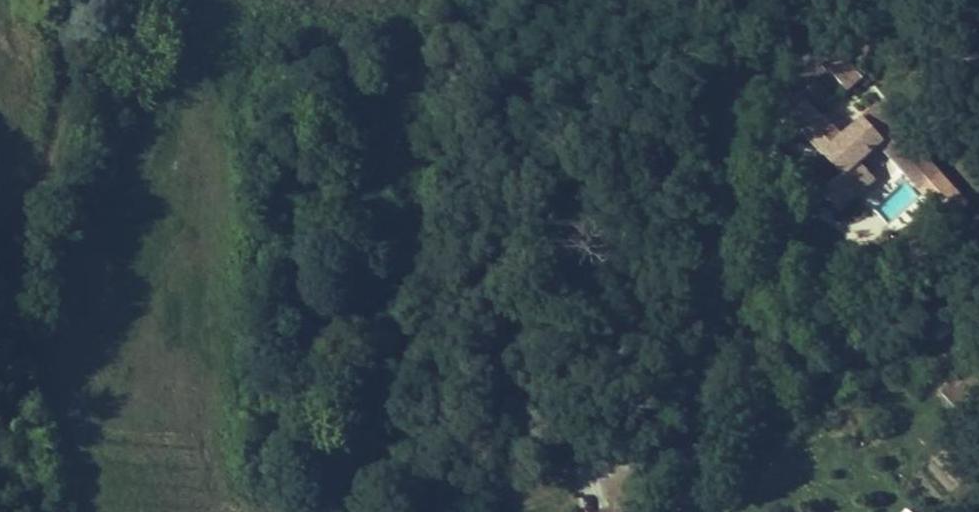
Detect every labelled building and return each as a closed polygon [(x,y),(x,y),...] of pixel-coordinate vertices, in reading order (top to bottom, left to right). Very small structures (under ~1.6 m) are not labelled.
[(872,95),(884,110),(901,96),(872,60),(835,90),(797,41),(784,52),(805,78),(800,83),(833,124),(812,141),(827,160),(863,132),(848,114),(872,95)] [(898,128),(910,143),(927,129),(915,114),(898,128)]
